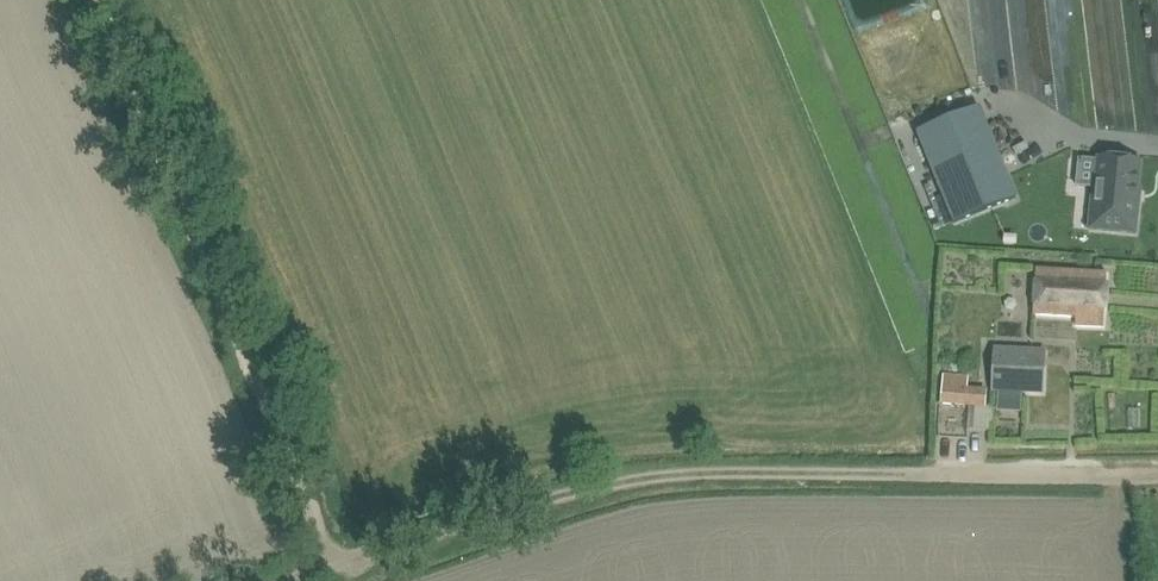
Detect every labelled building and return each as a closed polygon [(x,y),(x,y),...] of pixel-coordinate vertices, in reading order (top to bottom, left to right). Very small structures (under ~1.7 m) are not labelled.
[(980,107),(918,133),(954,223),(1017,198),(980,107)] [(1093,195),(1090,229),(1137,233),(1140,200),(1138,200),(1142,162),(1099,158),(1095,195),(1093,195)] [(1076,324),(1081,325),(1105,326),(1108,274),(1038,269),(1034,315),(1077,318),(1076,324)] [(994,389),(1044,392),(1046,352),(996,350),(994,389)] [(944,374),(943,405),(965,406),(986,407),(987,388),(966,387),(967,375),(944,374)]
